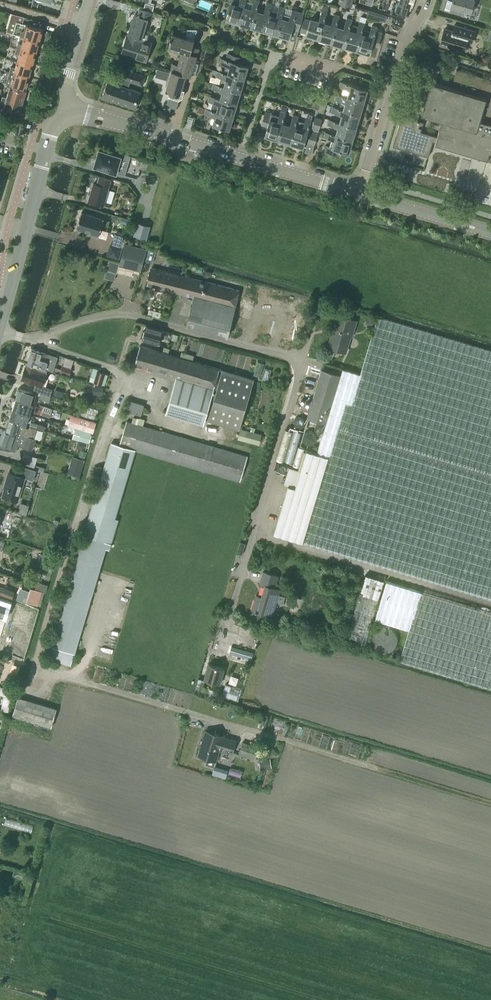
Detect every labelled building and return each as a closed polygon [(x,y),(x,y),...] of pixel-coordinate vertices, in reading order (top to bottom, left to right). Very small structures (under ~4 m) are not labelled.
[(226,19),(239,23),(244,6),(246,0),(240,0),(238,0),(229,0),(228,2),(231,2),(226,19)] [(256,10),(259,0),(253,0),(253,2),(246,0),(244,6),(239,23),(252,27),(256,10)] [(398,4),(397,4),(395,12),(399,14),(403,0),(399,0),(398,4)] [(399,14),(406,16),(408,7),(406,7),(408,0),(403,0),(399,14)] [(445,9),(450,11),(451,7),(466,11),(465,16),(469,17),(470,12),(471,12),(475,0),(453,0),(452,3),(447,1),(445,9)] [(126,35),(121,53),(146,61),(152,43),(146,41),(148,33),(144,32),(148,19),(151,20),(153,12),(152,12),(154,5),(145,2),(143,9),(140,8),(138,16),(134,14),(128,36),(126,35)] [(256,10),(252,27),(264,30),(269,14),(272,3),(267,2),(264,12),(256,10)] [(269,14),(264,30),(277,34),(282,17),(283,14),(285,7),(279,5),(277,12),(270,10),(269,14)] [(323,22),(324,22),(328,7),(323,5),(318,21),(311,18),(310,20),(304,18),(300,31),(306,33),(306,35),(319,39),(323,22)] [(282,17),(277,34),(289,38),(292,28),(298,30),(302,17),(303,12),(298,11),(292,9),(290,16),(283,14),(282,17)] [(385,15),(380,13),(368,9),(367,15),(384,21),(385,15)] [(323,22),(319,39),(331,43),(336,26),(339,15),(334,13),(331,24),(324,22),(323,22)] [(349,30),(344,46),(356,50),(361,33),(366,17),(361,16),(356,32),(349,30)] [(336,26),(331,43),(344,46),(349,30),(352,19),(346,17),(343,28),(336,26)] [(20,34),(39,40),(43,28),(17,20),(13,32),(20,34)] [(440,44),(463,51),(466,41),(471,42),(475,30),(454,24),(454,25),(457,25),(456,30),(454,30),(453,31),(444,28),(440,44)] [(368,36),(361,33),(356,50),(369,54),(372,44),(378,46),(382,33),(376,31),(377,27),(372,25),(368,36)] [(186,33),(187,34),(186,37),(173,33),(169,47),(182,51),(178,64),(173,63),(166,85),(167,86),(165,92),(169,93),(166,105),(171,107),(171,106),(176,108),(179,99),(181,97),(184,89),(182,88),(187,72),(190,72),(190,73),(194,75),(198,63),(195,62),(199,47),(192,46),(195,36),(196,29),(186,29),(186,33)] [(14,33),(10,44),(36,51),(39,40),(20,34),(13,32),(13,33),(14,33)] [(10,44),(6,57),(17,60),(17,59),(33,63),(36,51),(10,44)] [(482,59),(481,60),(482,60),(482,61),(486,62),(487,62),(488,62),(489,61),(489,60),(489,59),(490,57),(490,53),(490,52),(488,52),(487,51),(486,51),(486,52),(486,53),(485,53),(485,54),(484,54),(483,55),(483,56),(483,57),(482,57),(482,58),(482,59)] [(227,74),(244,79),(248,66),(238,63),(240,56),(228,53),(226,59),(221,58),(219,63),(230,66),(227,73),(227,74)] [(5,56),(2,67),(6,68),(29,75),(33,63),(17,59),(17,60),(6,57),(5,56)] [(142,85),(145,75),(123,67),(119,77),(122,78),(120,84),(108,79),(102,96),(135,107),(141,91),(128,86),(130,81),(142,85)] [(29,75),(6,68),(5,72),(1,71),(0,74),(0,79),(26,87),(29,75)] [(227,74),(227,73),(217,70),(215,76),(226,79),(224,86),(241,91),(244,79),(227,74)] [(431,82),(421,114),(442,120),(437,136),(421,131),(424,122),(402,115),(393,146),(428,156),(433,141),(435,142),(435,143),(487,159),(488,157),(490,158),(490,80),(456,70),(451,88),(431,82)] [(347,97),(364,102),(368,89),(340,81),(338,87),(349,90),(347,97)] [(220,99),(237,104),(241,91),(224,86),(214,83),(212,88),(222,91),(220,98),(220,99)] [(7,96),(23,101),(26,90),(10,85),(7,96)] [(343,110),(360,115),(364,102),(347,97),(336,94),(335,99),(345,103),(343,110)] [(0,101),(0,105),(3,106),(20,111),(23,101),(7,96),(6,96),(2,95),(0,101)] [(216,111),(233,116),(237,104),(220,99),(220,98),(210,95),(208,101),(218,104),(216,111)] [(339,123),(356,127),(360,115),(343,110),(333,106),(331,112),(341,115),(339,122),(339,123)] [(216,111),(206,108),(204,114),(215,117),(212,124),(230,129),(233,116),(216,111)] [(283,123),(286,112),(281,111),(279,116),(265,111),(262,124),(268,126),(265,136),(277,140),(283,123)] [(283,123),(277,140),(290,144),(295,127),(297,120),(299,116),(293,114),(290,125),(283,123)] [(315,117),(313,126),(312,129),(318,131),(322,118),(315,117)] [(303,147),(305,141),(310,125),(311,120),(306,118),(305,122),(297,120),(295,127),(290,144),(303,147)] [(335,135),(352,140),(356,127),(339,123),(339,122),(329,119),(327,125),(338,128),(336,135),(335,135)] [(314,144),(318,131),(312,129),(313,126),(310,125),(305,141),(314,144)] [(335,135),(336,135),(325,132),(323,137),(334,140),(332,147),(326,146),(324,152),(337,156),(339,150),(349,153),(352,140),(335,135)] [(94,165),(116,172),(121,156),(99,149),(94,165)] [(104,205),(111,179),(99,176),(97,184),(93,183),(88,201),(104,205)] [(82,211),(77,228),(90,231),(90,233),(97,235),(98,233),(99,234),(104,217),(82,211)] [(138,222),(134,235),(146,238),(150,225),(138,222)] [(115,234),(112,243),(122,246),(124,246),(125,241),(122,240),(123,236),(115,234)] [(125,242),(119,265),(141,270),(147,248),(125,242)] [(109,260),(106,269),(117,272),(119,263),(109,260)] [(151,267),(147,284),(153,286),(155,286),(154,289),(166,292),(167,289),(194,296),(187,326),(227,336),(239,290),(179,275),(181,268),(169,265),(167,272),(151,267)] [(338,315),(328,347),(346,352),(350,336),(352,337),(357,320),(338,315)] [(317,452),(328,455),(302,542),(490,599),(490,350),(378,316),(360,374),(343,368),(341,374),(326,423),(317,452)] [(368,316),(367,321),(368,324),(374,325),(376,318),(368,316)] [(170,337),(171,333),(146,325),(142,339),(159,344),(162,335),(170,337)] [(204,422),(205,418),(214,388),(221,390),(227,370),(192,360),(194,355),(181,351),(180,357),(168,353),(169,348),(164,346),(162,351),(141,345),(135,365),(176,377),(166,411),(204,422)] [(27,363),(28,363),(45,369),(48,370),(53,371),(57,357),(32,349),(27,363)] [(28,363),(22,379),(35,384),(33,390),(41,392),(51,395),(53,388),(43,385),(48,370),(45,369),(28,363)] [(70,375),(72,368),(62,365),(60,372),(70,375)] [(326,423),(341,374),(322,368),(307,417),(326,423)] [(254,378),(227,370),(221,390),(214,388),(205,418),(239,429),(254,378)] [(94,382),(95,382),(102,385),(102,384),(105,373),(98,371),(94,382)] [(93,386),(92,394),(103,394),(103,386),(93,386)] [(16,399),(30,404),(34,393),(19,389),(16,399)] [(51,395),(41,392),(39,397),(49,401),(51,395)] [(16,399),(13,409),(27,414),(29,415),(33,404),(30,404),(16,399)] [(131,400),(128,412),(141,416),(144,404),(131,400)] [(43,408),(36,406),(34,412),(41,415),(43,408)] [(13,409),(9,419),(24,424),(26,425),(29,415),(27,414),(13,409)] [(71,414),(68,425),(93,432),(96,421),(71,414)] [(21,433),(35,438),(38,428),(37,427),(37,428),(30,426),(29,428),(23,426),(24,424),(9,419),(6,430),(20,435),(21,433)] [(37,428),(37,427),(38,428),(44,429),(45,425),(32,421),(30,426),(37,428)] [(51,646),(52,646),(74,653),(75,653),(106,548),(110,549),(119,520),(115,519),(135,450),(240,481),(248,457),(127,421),(119,445),(112,442),(51,646)] [(259,444),(261,434),(240,429),(239,434),(237,438),(259,444)] [(20,435),(6,430),(1,446),(15,450),(18,442),(25,444),(24,447),(32,450),(36,438),(35,438),(21,433),(20,435)] [(274,533),(302,542),(328,455),(317,452),(305,448),(299,470),(289,467),(284,484),(288,485),(274,533)] [(33,480),(35,472),(21,468),(19,475),(8,471),(3,488),(4,488),(2,496),(18,501),(25,477),(33,480)] [(13,528),(17,529),(22,531),(23,530),(26,520),(26,519),(17,516),(13,528)] [(39,524),(26,520),(23,530),(36,534),(39,524)] [(37,565),(52,569),(54,563),(48,561),(50,555),(40,552),(37,565)] [(283,603),(285,596),(279,594),(281,589),(275,587),(278,576),(263,572),(260,583),(265,584),(261,597),(256,595),(252,609),(272,615),(277,601),(283,603)] [(384,580),(372,576),(366,575),(347,636),(366,641),(384,580)] [(36,604),(40,591),(45,592),(48,585),(38,581),(35,590),(30,588),(26,601),(36,604)] [(386,581),(374,619),(409,630),(400,660),(490,688),(490,613),(386,581)] [(14,591),(0,586),(0,594),(12,598),(14,591)] [(72,658),(74,653),(52,646),(51,652),(72,658)] [(231,646),(229,653),(251,659),(253,652),(231,646)] [(220,684),(224,668),(209,664),(204,679),(220,684)] [(52,727),(57,708),(18,697),(12,715),(52,727)] [(232,753),(236,740),(223,736),(223,735),(205,730),(198,755),(207,758),(205,763),(213,766),(215,760),(216,760),(219,749),(232,753)] [(255,759),(258,747),(242,742),(239,754),(255,759)] [(270,757),(259,759),(261,769),(272,767),(270,757)]
